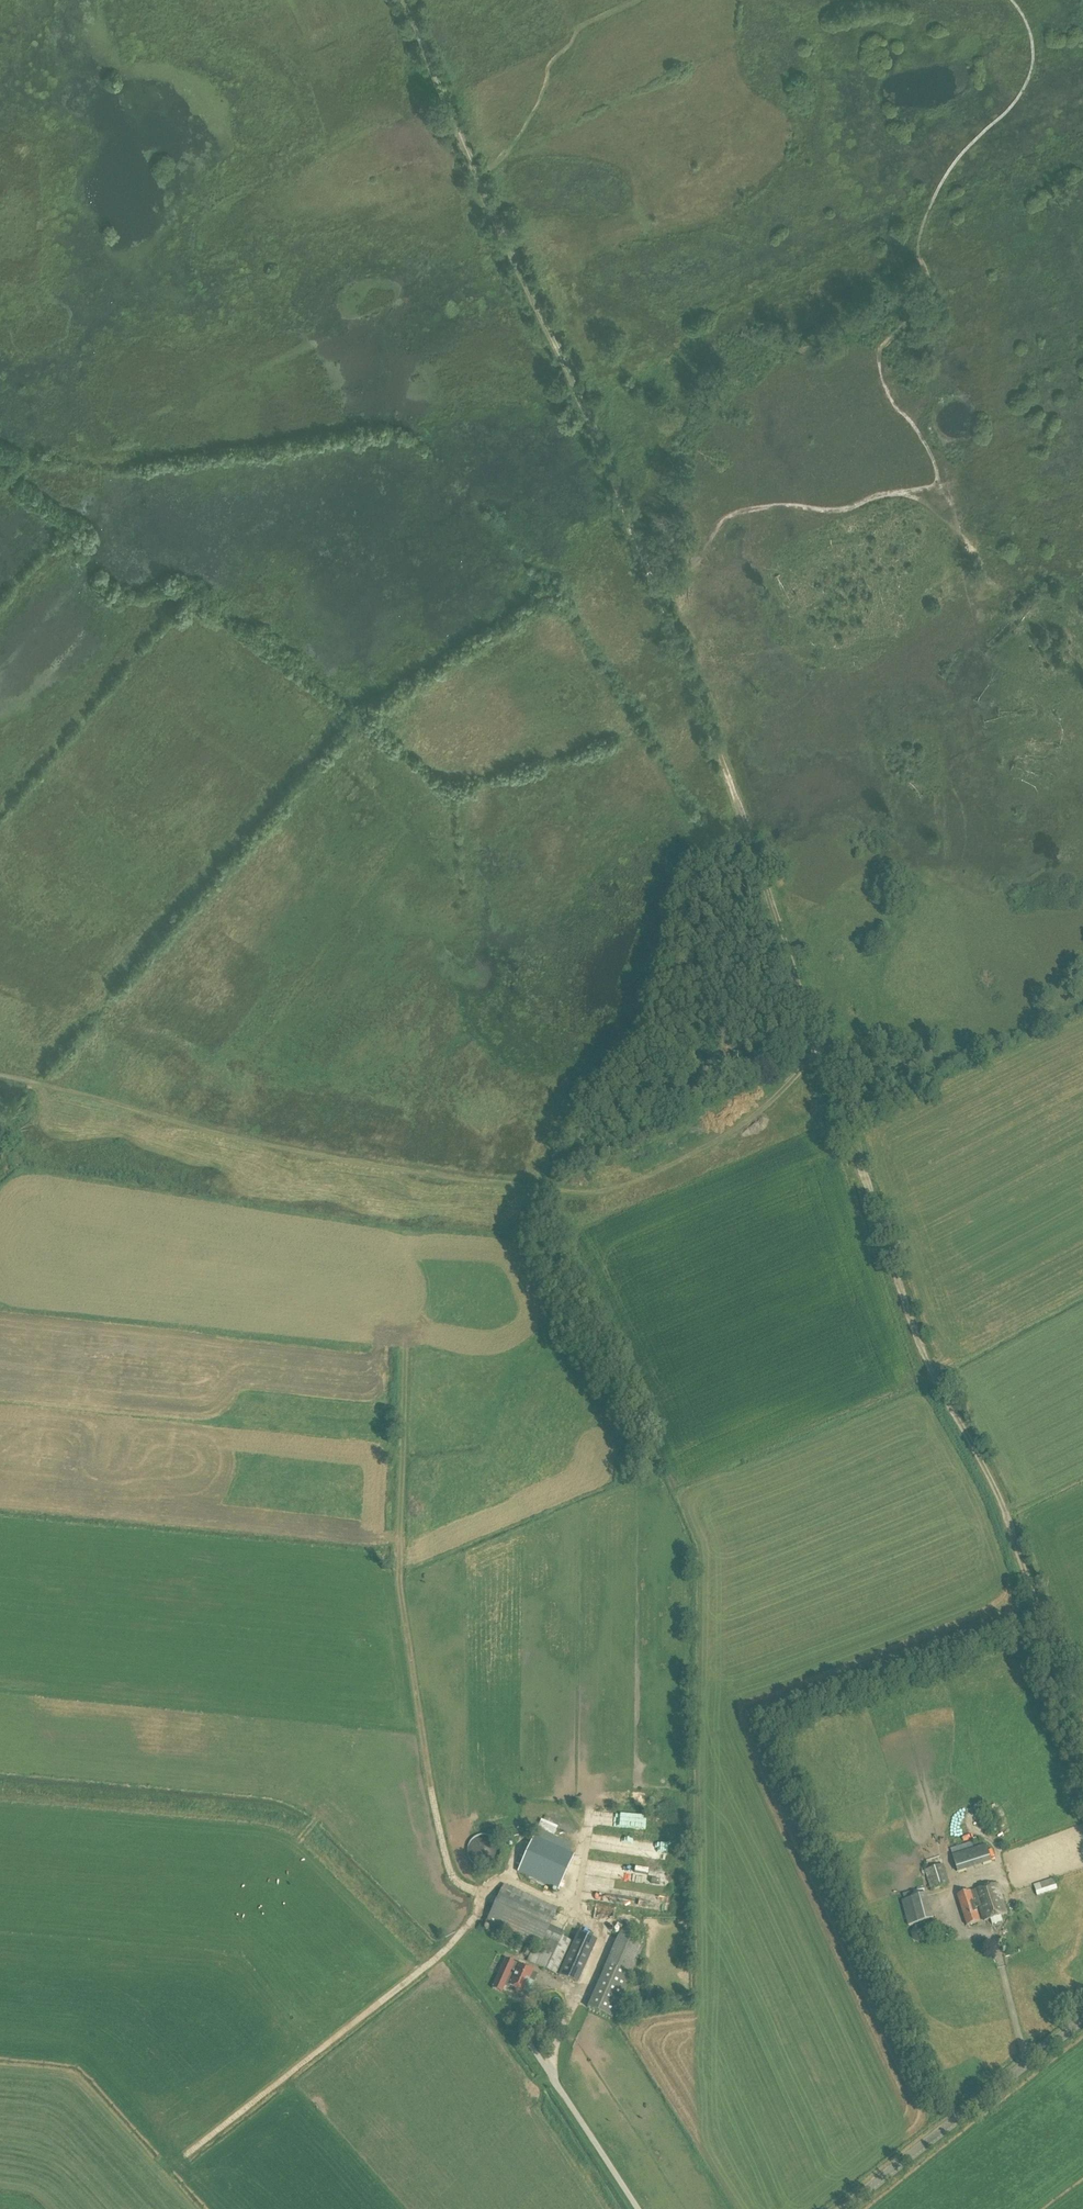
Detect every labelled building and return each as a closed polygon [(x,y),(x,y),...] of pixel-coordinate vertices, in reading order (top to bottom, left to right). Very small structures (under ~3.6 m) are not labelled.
[(538,1817),(532,1834),(568,1847),(570,1841),(551,1835),(556,1823),(538,1817)] [(499,1860),(500,1855),(501,1850),(500,1846),(497,1842),(494,1838),(490,1836),(485,1835),(480,1836),(476,1837),(472,1840),(469,1844),(467,1849),(467,1853),(468,1858),(471,1862),(474,1866),(478,1868),(483,1869),(488,1868),(492,1867),(496,1864),(499,1860)] [(518,1872),(558,1890),(573,1855),(533,1837),(518,1872)] [(662,1853),(662,1844),(642,1844),(642,1852),(662,1853)] [(989,1845),(955,1856),(960,1871),(994,1860),(989,1845)] [(925,1870),(931,1891),(951,1885),(945,1864),(925,1870)] [(1035,1885),(1038,1897),(1058,1891),(1054,1879),(1035,1885)] [(975,1890),(983,1921),(1009,1914),(999,1883),(975,1890)] [(485,1925),(540,1950),(545,1938),(548,1939),(551,1930),(549,1929),(558,1909),(503,1884),(485,1925)] [(959,1896),(968,1926),(980,1922),(971,1893),(959,1896)] [(639,1904),(640,1896),(633,1894),(631,1902),(639,1904)] [(902,1901),(909,1926),(923,1923),(934,1920),(928,1895),(902,1901)] [(669,1906),(669,1896),(658,1896),(658,1907),(669,1906)] [(923,1923),(925,1929),(936,1927),(934,1920),(923,1923)] [(588,2008),(612,2019),(642,1950),(638,1948),(642,1940),(621,1931),(607,1963),(607,1964),(588,2008)] [(527,1962),(577,1984),(595,1942),(576,1934),(573,1942),(553,1933),(547,1947),(544,1946),(540,1954),(532,1951),(527,1962)] [(524,1947),(521,1955),(528,1958),(531,1951),(524,1947)] [(511,1986),(519,1965),(505,1960),(492,1989),(502,1993),(506,1984),(511,1986)] [(533,1971),(519,1965),(511,1986),(517,1989),(516,1991),(521,1994),(523,1991),(524,1992),(533,1971)]
